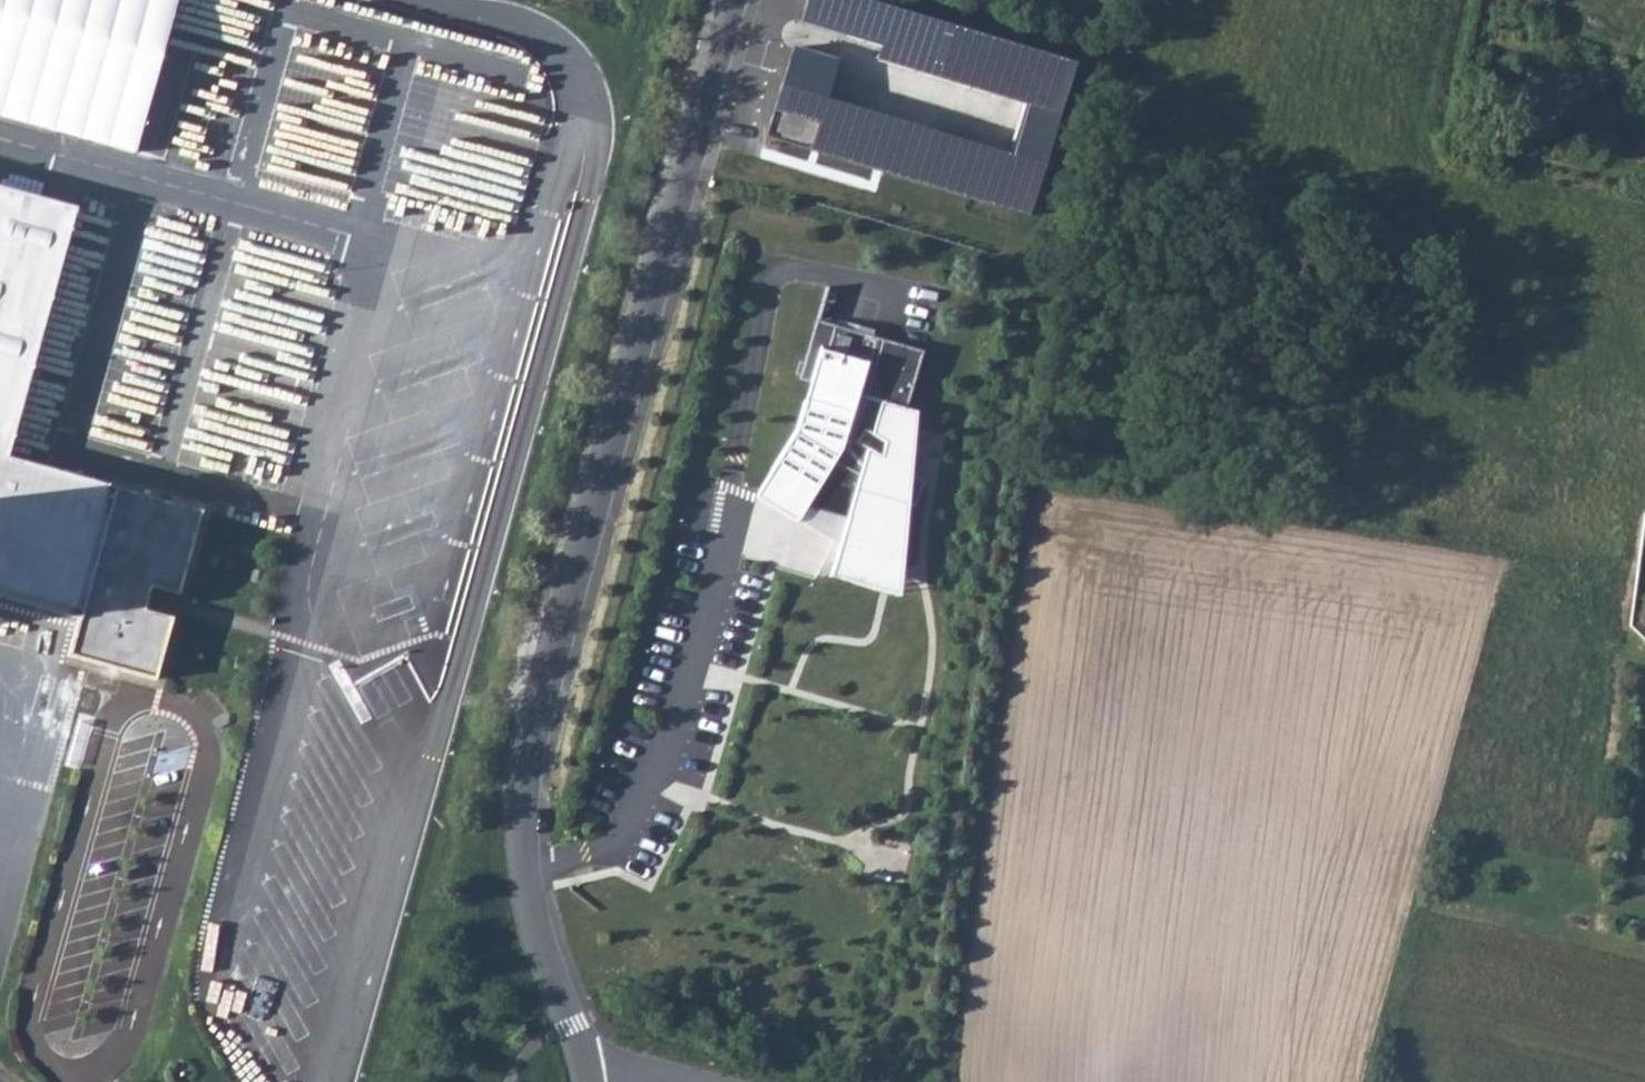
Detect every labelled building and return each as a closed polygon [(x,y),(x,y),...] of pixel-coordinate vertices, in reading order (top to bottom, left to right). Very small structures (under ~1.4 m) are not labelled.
[(128,156),(173,0),(0,0),(0,120),(128,156)] [(875,0),(805,0),(799,23),(883,47),(879,60),(1024,102),(1009,155),(782,89),(776,111),(817,123),(809,151),(1033,216),(1079,59),(875,0)] [(69,211),(0,191),(0,455),(69,211)] [(772,468),(754,496),(796,522),(797,520),(838,546),(830,576),(899,597),(903,558),(908,503),(914,505),(923,481),(905,475),(912,450),(898,443),(904,427),(913,431),(915,412),(905,409),(922,351),(816,320),(799,379),(818,384),(813,403),(804,400),(796,428),(772,468)] [(71,620),(60,657),(145,681),(163,622),(135,613),(142,588),(170,596),(193,515),(0,457),(0,600),(71,620)]
